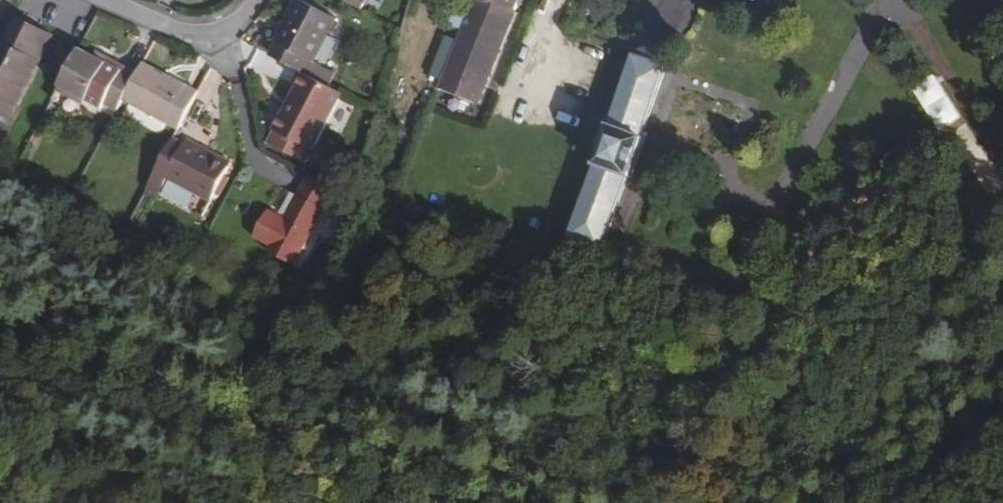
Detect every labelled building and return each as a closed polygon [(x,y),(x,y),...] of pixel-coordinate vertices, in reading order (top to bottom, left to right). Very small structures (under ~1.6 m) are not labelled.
[(271,57),(298,72),(318,83),(325,70),(313,64),(336,19),(299,0),(297,0),(275,43),(277,44),(271,57)] [(361,11),(367,0),(339,0),(361,11)] [(515,11),(485,0),(474,0),(438,91),(478,107),(515,11)] [(520,0),(485,0),(515,11),(520,0)] [(47,33),(30,25),(9,14),(0,31),(0,112),(5,115),(47,33)] [(87,95),(116,111),(123,98),(136,72),(108,57),(105,62),(92,55),(77,47),(57,85),(85,99),(87,95)] [(646,53),(642,56),(676,68),(675,63),(674,59),(671,56),(668,54),(662,51),(657,50),(652,51),(646,53)] [(95,51),(92,55),(105,62),(108,57),(95,51)] [(642,56),(570,260),(605,272),(637,178),(640,180),(654,141),(650,140),(676,68),(642,56)] [(136,72),(123,98),(178,128),(198,90),(142,60),(136,72)] [(318,83),(298,72),(291,85),(296,88),(268,144),(306,163),(330,117),(369,137),(376,112),(342,94),(318,83)] [(940,131),(962,119),(937,75),(916,88),(940,131)] [(82,104),(85,99),(57,85),(55,90),(82,104)] [(173,137),(155,170),(209,199),(229,162),(186,139),(184,143),(173,137)] [(293,266),(332,191),(303,176),(282,217),(266,209),(251,237),(267,245),(264,251),(293,266)]
